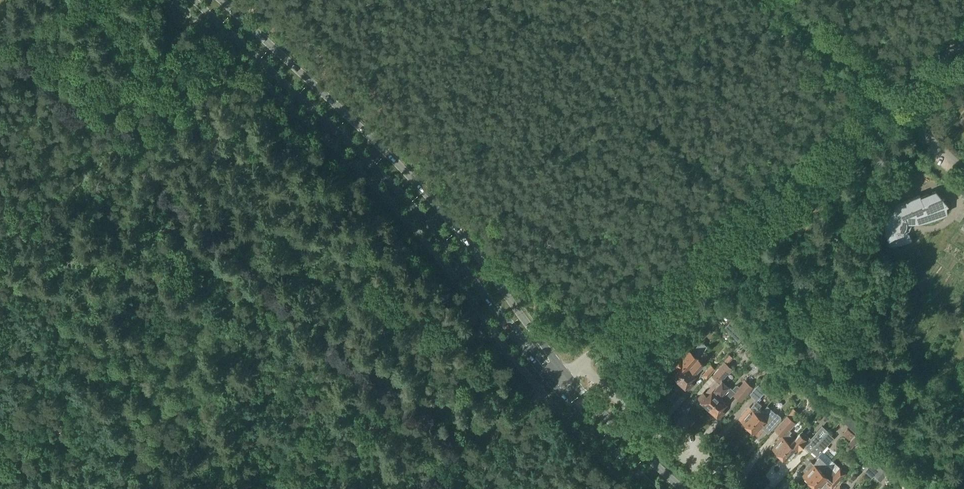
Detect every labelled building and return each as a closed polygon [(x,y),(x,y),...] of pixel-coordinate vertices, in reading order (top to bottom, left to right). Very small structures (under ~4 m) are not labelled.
[(948,205),(936,191),(921,197),(920,195),(896,205),(892,208),(889,213),(887,217),(886,219),(886,220),(886,222),(885,223),(885,229),(887,234),(889,239),(888,239),(889,245),(894,245),(897,244),(902,243),(905,243),(907,242),(909,239),(910,237),(910,236),(907,231),(906,230),(905,229),(906,227),(907,223),(907,222),(910,222),(912,222),(915,222),(918,222),(921,221),(924,220),(928,220),(931,218),(939,216),(946,213),(946,206),(948,205)] [(732,336),(737,331),(729,323),(724,328),(732,336)] [(697,358),(707,347),(701,342),(692,353),(684,346),(669,362),(672,365),(667,371),(671,375),(671,376),(674,379),(676,379),(677,380),(688,368),(697,358)] [(752,359),(759,351),(754,347),(747,355),(752,359)] [(709,409),(719,397),(729,386),(722,380),(732,369),(727,364),(733,358),(729,354),(724,360),(726,361),(712,376),(716,380),(704,393),(698,399),(703,403),(703,405),(706,408),(707,407),(709,409)] [(688,368),(677,380),(678,381),(678,383),(681,385),(681,386),(683,385),(687,390),(693,383),(689,380),(701,367),(703,369),(706,366),(702,362),(697,358),(688,368)] [(711,365),(701,375),(706,379),(715,369),(711,365)] [(739,419),(748,427),(762,410),(759,408),(761,406),(761,405),(757,401),(766,391),(772,384),(765,377),(758,386),(751,394),(757,400),(747,411),(746,410),(739,419)] [(753,387),(745,380),(739,387),(738,385),(736,385),(732,389),(729,386),(719,397),(709,409),(710,410),(710,411),(713,414),(714,414),(719,418),(724,412),(721,408),(733,395),(741,402),(753,387)] [(762,410),(748,427),(757,435),(763,429),(768,433),(781,418),(781,416),(777,414),(776,414),(767,406),(763,411),(762,410)] [(837,413),(841,417),(845,413),(841,409),(837,413)] [(780,435),(781,436),(787,429),(788,428),(790,430),(796,423),(787,415),(774,429),(780,435)] [(850,428),(856,434),(862,428),(856,422),(850,428)] [(798,451),(803,445),(811,452),(811,451),(828,433),(829,432),(822,426),(811,438),(802,430),(795,439),(779,455),(786,461),(791,456),(793,458),(799,451),(798,451)] [(791,432),(790,430),(788,428),(787,429),(781,436),(776,441),(778,443),(773,449),(779,455),(795,439),(789,434),(791,432)] [(850,440),(854,435),(847,429),(843,434),(850,440)] [(802,476),(811,484),(828,465),(832,461),(822,451),(834,438),(828,433),(811,451),(819,458),(813,464),(811,461),(806,467),(808,469),(802,476)] [(851,449),(860,439),(856,435),(847,445),(851,449)] [(869,450),(871,448),(861,440),(855,446),(864,455),(865,454),(869,450)] [(871,464),(878,471),(883,466),(885,463),(890,458),(883,452),(878,457),(871,464)] [(811,484),(817,488),(818,488),(825,482),(831,488),(845,473),(832,461),(828,465),(811,484)] [(883,466),(878,471),(874,475),(881,482),(892,469),(885,463),(883,466)]
